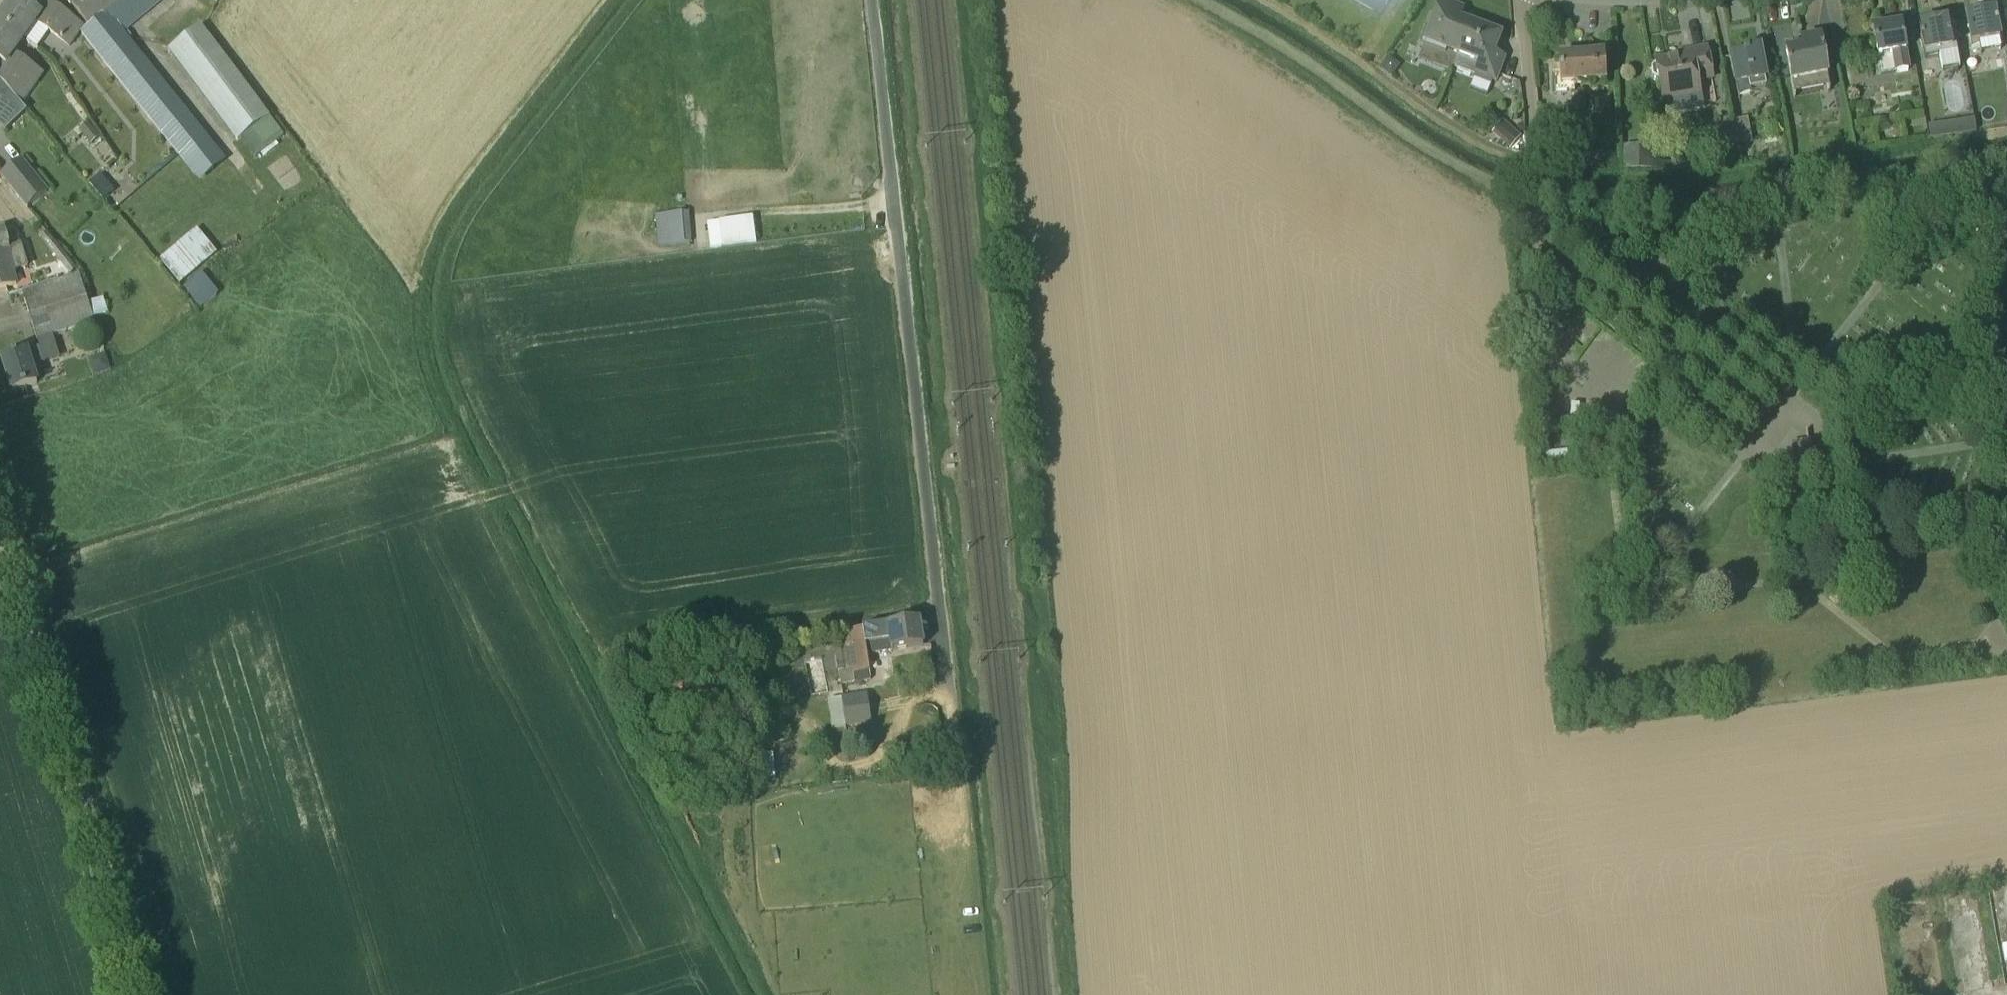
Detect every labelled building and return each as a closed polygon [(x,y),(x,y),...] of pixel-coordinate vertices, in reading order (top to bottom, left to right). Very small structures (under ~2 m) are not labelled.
[(0,18),(0,23),(25,41),(38,24),(69,47),(84,26),(50,2),(42,13),(24,0),(13,0),(0,18)] [(65,7),(68,9),(88,26),(106,11),(119,0),(73,0),(65,7)] [(163,0),(119,0),(106,11),(124,33),(163,0)] [(1453,67),(1470,24),(1462,21),(1466,10),(1440,0),(1418,59),(1451,72),(1453,67)] [(1998,25),(1997,21),(1996,21),(1994,11),(1966,16),(1972,47),(1979,45),(1980,53),(2001,49),(1997,25),(1998,25)] [(1926,58),(1939,56),(1941,71),(1954,72),(1960,70),(1950,19),(1920,25),(1926,58)] [(11,68),(2,82),(7,85),(21,103),(43,72),(17,53),(25,41),(0,23),(0,60),(11,68)] [(1494,55),(1502,36),(1470,24),(1453,67),(1496,83),(1505,59),(1494,55)] [(1879,59),(1892,57),(1894,73),(1909,71),(1902,25),(1875,29),(1879,59)] [(268,119),(199,26),(165,51),(233,145),(268,119)] [(1787,51),(1794,95),(1830,90),(1821,35),(1802,38),(1804,48),(1787,51)] [(1751,94),(1751,91),(1767,88),(1759,48),(1743,51),(1744,57),(1732,59),(1739,97),(1751,94)] [(1658,81),(1661,81),(1669,121),(1705,113),(1698,81),(1713,78),(1707,49),(1691,52),(1692,56),(1657,62),(1658,66),(1655,67),(1653,70),(1654,78),(1658,81)] [(1554,70),(1555,96),(1575,95),(1574,87),(1606,85),(1604,55),(1560,57),(1560,69),(1554,70)] [(1381,68),(1393,76),(1398,69),(1397,62),(1389,56),(1381,68)] [(0,79),(0,112),(5,105),(17,114),(23,109),(26,112),(28,111),(21,103),(7,85),(2,82),(1,79),(0,79)] [(1748,118),(1733,121),(1734,126),(1738,145),(1752,142),(1748,118)] [(79,129),(91,144),(101,135),(89,121),(79,129)] [(1739,149),(1738,145),(1734,126),(1717,129),(1722,153),(1739,149)] [(1510,149),(1521,135),(1512,127),(1501,140),(1510,149)] [(1623,147),(1623,171),(1658,171),(1658,146),(1623,147)] [(1582,152),(1582,168),(1594,168),(1593,152),(1582,152)] [(48,192),(21,158),(1,174),(28,208),(48,192)] [(115,191),(101,175),(90,184),(104,200),(115,191)] [(655,245),(689,244),(687,212),(653,214),(655,245)] [(178,284),(215,251),(193,227),(157,261),(178,284)] [(19,283),(16,271),(29,267),(22,244),(21,244),(11,247),(9,240),(5,228),(0,230),(0,289),(19,283)] [(71,276),(79,273),(80,273),(79,271),(48,232),(40,238),(71,276)] [(19,237),(9,240),(11,247),(21,244),(19,237)] [(182,287),(201,307),(216,293),(197,272),(182,287)] [(22,291),(38,342),(40,348),(30,351),(30,349),(4,357),(14,390),(40,382),(35,365),(60,357),(53,335),(94,322),(79,273),(22,291)] [(1790,441),(1792,460),(1812,458),(1810,438),(1790,441)] [(867,654),(924,646),(920,620),(844,631),(847,645),(843,645),(844,649),(835,651),(840,685),(871,681),(867,654)] [(842,697),(846,727),(871,724),(867,694),(842,697)] [(1987,886),(1992,909),(1997,908),(1999,920),(2006,918),(2006,882),(1987,886)]
